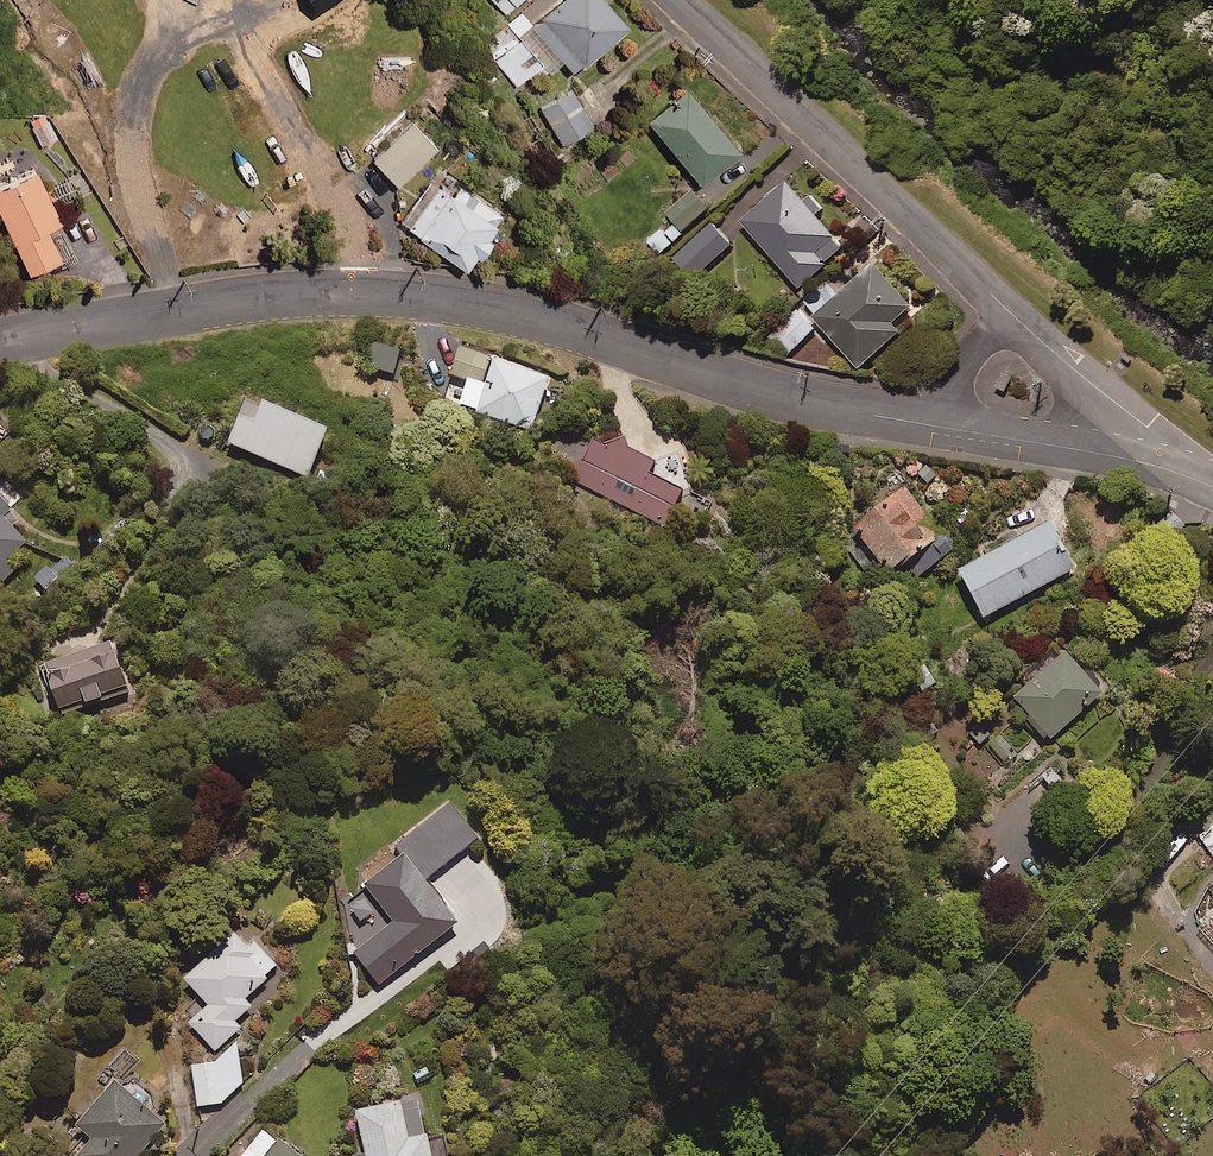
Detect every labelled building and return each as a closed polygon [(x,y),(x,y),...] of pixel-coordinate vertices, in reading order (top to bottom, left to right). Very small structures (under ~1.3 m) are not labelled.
[(605,0),(554,0),(531,22),(519,10),(481,45),(518,84),(553,51),(572,71),(624,21),(605,0)] [(506,14),(520,0),(492,0),(506,14)] [(737,148),(684,84),(644,117),(697,181),(737,148)] [(594,123),(569,85),(538,105),(563,144),(594,123)] [(57,135),(47,116),(32,123),(41,143),(57,135)] [(436,147),(411,121),(371,158),(396,184),(436,147)] [(36,161),(0,178),(0,207),(29,267),(61,252),(45,218),(60,212),(36,161)] [(803,200),(785,179),(740,218),(798,285),(843,246),(814,211),(820,206),(810,194),(803,200)] [(451,195),(436,184),(406,227),(462,267),(500,213),(459,184),(451,195)] [(708,206),(691,187),(665,210),(682,229),(708,206)] [(731,242),(710,221),(674,257),(695,277),(731,242)] [(681,233),(671,222),(663,230),(660,228),(649,238),(660,251),(681,233)] [(910,303),(872,262),(813,315),(859,366),(899,329),(891,320),(910,303)] [(815,327),(795,306),(767,334),(787,354),(815,327)] [(397,347),(370,342),(365,367),(393,372),(397,347)] [(548,376),(459,346),(449,373),(467,379),(459,402),(530,427),(548,376)] [(982,371),(972,387),(981,393),(991,377),(982,371)] [(331,422),(250,388),(228,440),(309,474),(331,422)] [(651,459),(593,430),(569,477),(662,524),(680,489),(645,472),(651,459)] [(937,534),(902,484),(849,521),(883,571),(937,534)] [(19,565),(10,555),(27,539),(4,515),(13,506),(0,492),(0,584),(19,565)] [(1072,567),(1047,520),(956,569),(982,616),(1072,567)] [(63,555),(35,578),(50,595),(77,572),(63,555)] [(130,687),(115,638),(44,660),(59,709),(130,687)] [(1100,692),(1064,650),(1010,696),(1046,738),(1100,692)] [(481,836),(453,800),(396,844),(402,853),(366,881),(394,917),(354,948),(380,982),(459,920),(426,878),(481,836)] [(1191,825),(1212,856),(1212,810),(1191,825)] [(255,946),(237,927),(184,975),(210,1003),(190,1021),(216,1050),(241,1027),(235,1020),(252,1005),(245,998),(279,967),(257,943),(255,946)] [(218,1059),(192,1063),(202,1109),(223,1104),(244,1082),(241,1035),(218,1059)] [(117,1081),(78,1123),(94,1137),(78,1155),(79,1155),(138,1155),(166,1126),(117,1081)] [(422,1093),(357,1108),(368,1155),(436,1155),(422,1093)] [(268,1127),(243,1153),(246,1155),(299,1155),(268,1127)]
